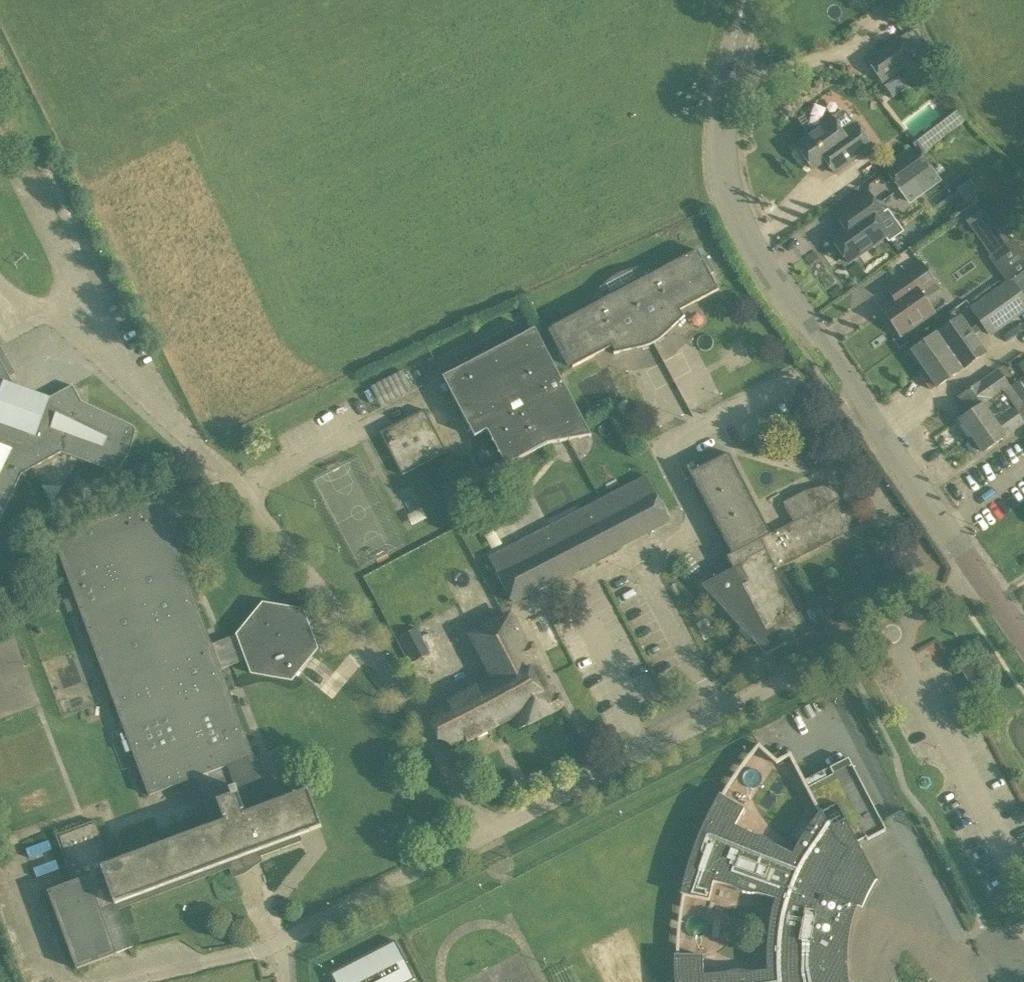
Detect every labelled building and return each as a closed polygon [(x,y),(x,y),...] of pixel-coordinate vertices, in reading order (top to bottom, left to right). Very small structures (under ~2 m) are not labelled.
[(882,83),(913,61),(896,36),(864,59),(882,83)] [(853,123),(845,111),(841,111),(807,135),(808,136),(795,146),(812,169),(824,160),(834,175),(873,148),(855,122),(853,123)] [(941,181),(916,147),(884,170),(898,190),(913,180),(923,194),(941,181)] [(848,263),(888,234),(874,215),(881,210),(868,191),(834,215),(843,229),(830,238),(848,263)] [(992,221),(981,210),(969,219),(978,232),(992,221)] [(700,255),(697,249),(659,269),(656,263),(629,269),(622,271),(616,274),(612,276),(605,282),(594,291),(585,301),(588,307),(551,327),(554,333),(550,335),(555,344),(554,345),(559,354),(564,352),(572,367),(611,346),(613,353),(644,346),(653,343),(660,338),(684,316),(680,309),(718,290),(710,274),(715,271),(710,262),(708,263),(703,253),(700,255)] [(901,334),(933,312),(924,300),(940,289),(920,260),(895,277),(906,293),(883,309),(901,334)] [(969,307),(989,337),(1023,312),(1023,268),(1005,281),(969,307)] [(936,388),(961,370),(987,352),(961,316),(911,352),(924,371),(919,374),(931,390),(935,387),(936,388)] [(516,338),(510,327),(454,356),(460,368),(442,377),(474,437),(487,430),(505,466),(547,444),(591,436),(534,329),(516,338)] [(81,400),(71,384),(49,398),(13,385),(13,384),(0,361),(0,518),(21,474),(24,472),(50,458),(61,452),(80,460),(112,471),(114,470),(118,469),(127,453),(126,452),(127,447),(122,444),(131,425),(81,400)] [(1006,438),(1005,437),(1023,423),(1023,407),(997,369),(957,397),(970,415),(960,422),(973,439),(968,443),(977,455),(982,452),(983,453),(1006,438)] [(373,383),(380,404),(411,394),(405,373),(373,383)] [(423,409),(381,432),(403,474),(446,452),(423,409)] [(726,469),(719,461),(713,466),(700,473),(746,562),(701,585),(765,654),(788,642),(790,644),(810,633),(799,613),(797,614),(774,570),(862,524),(856,513),(854,503),(843,505),(832,484),(803,491),(804,491),(782,502),(792,522),(770,533),(734,465),(726,469)] [(511,603),(667,523),(645,479),(489,559),(511,603)] [(212,643),(157,497),(51,537),(148,795),(194,778),(210,822),(109,859),(94,820),(55,835),(72,881),(47,891),(76,969),(116,954),(116,953),(132,947),(116,904),(321,827),(307,790),(271,804),(221,669),(245,660),(250,673),(291,681),(318,648),(303,609),(262,602),(236,634),(212,643)] [(525,648),(509,617),(470,637),(492,679),(431,711),(452,750),(512,719),(518,730),(559,709),(563,706),(559,698),(552,699),(531,660),(535,654),(532,648),(525,648)] [(412,662),(429,653),(417,628),(399,637),(412,662)] [(842,747),(824,756),(827,762),(802,776),(820,811),(812,821),(805,831),(799,841),(792,854),(775,846),(772,843),(769,841),(766,839),(761,837),(758,836),(754,835),(753,835),(734,826),(744,808),(719,794),(716,799),(710,809),(706,819),(700,831),(695,844),(690,856),(686,870),(682,887),(680,895),(708,901),(713,882),(733,888),(736,890),(740,891),(745,893),(749,894),(752,894),(757,894),(775,899),(773,905),(771,914),(769,925),(767,936),(766,948),(766,964),(767,968),(767,971),(748,972),(743,971),(739,970),(734,971),(729,972),(723,974),(703,975),(703,955),(673,955),(673,966),(674,977),(674,981),(849,981),(848,977),(847,965),(848,949),(849,933),(853,918),(857,906),(862,908),(863,903),(865,899),(867,895),(868,894),(870,890),(873,884),(875,880),(876,881),(877,880),(850,829),(859,824),(861,827),(879,818),(842,747)] [(60,863),(43,866),(47,885),(64,882),(60,863)] [(330,973),(335,981),(408,981),(414,979),(394,940),(330,973)]
